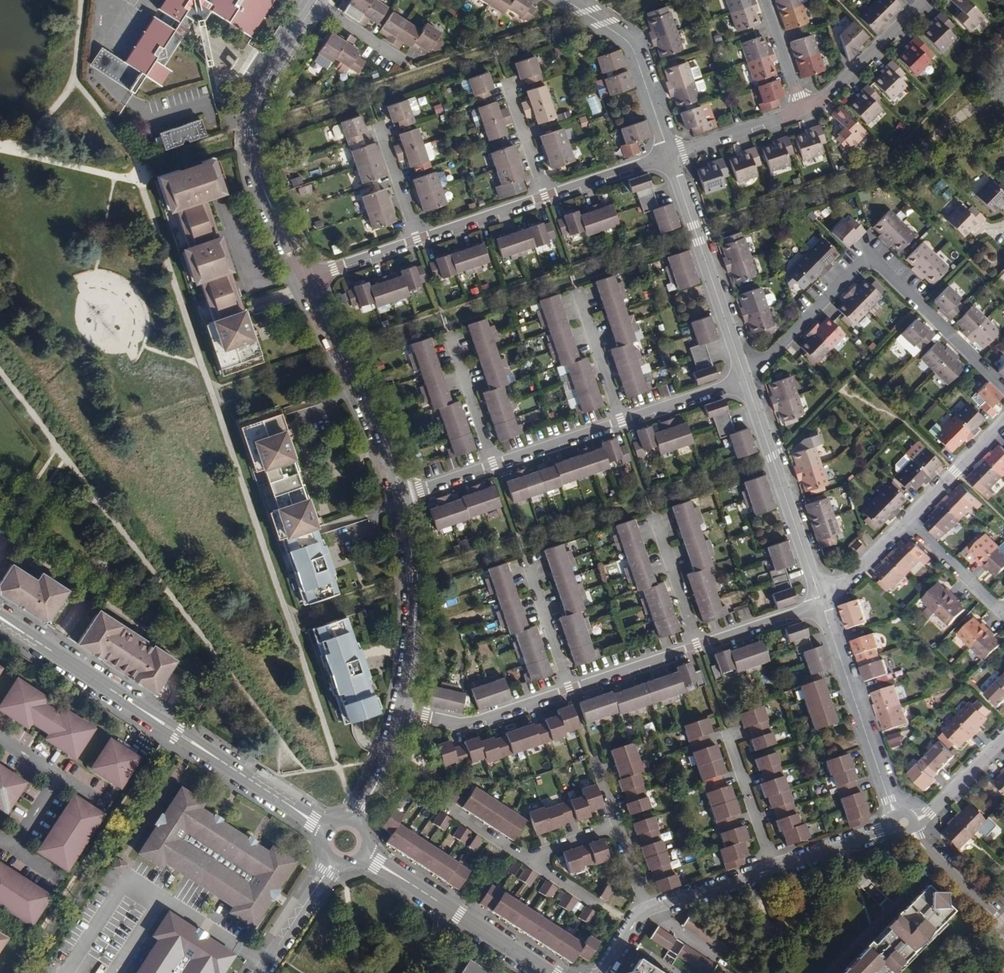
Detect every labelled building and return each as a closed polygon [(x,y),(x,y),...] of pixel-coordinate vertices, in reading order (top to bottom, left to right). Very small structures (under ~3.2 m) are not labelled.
[(207,5),(199,0),(166,0),(158,13),(165,17),(173,23),(169,30),(160,24),(153,19),(124,65),(128,68),(126,72),(133,77),(136,72),(140,75),(146,79),(162,89),(171,74),(165,70),(184,40),(181,38),(174,34),(179,27),(185,31),(189,33),(194,25),(197,27),(197,29),(203,28),(202,26),(210,14),(207,5)] [(207,5),(210,14),(252,41),(278,0),(211,0),(207,5)] [(370,0),(349,0),(346,5),(351,8),(346,16),(356,22),(370,0)] [(373,0),(370,0),(356,22),(362,26),(367,18),(375,23),(385,7),(373,0)] [(487,5),(501,14),(505,8),(510,0),(490,0),(487,5)] [(505,8),(525,21),(534,9),(528,5),(531,0),(510,0),(505,8)] [(730,13),(755,5),(753,0),(725,0),(730,13)] [(780,13),(800,6),(798,0),(776,0),(780,13)] [(888,21),(901,8),(894,0),(877,0),(872,5),(888,21)] [(963,13),(957,19),(969,32),(984,17),(968,0),(951,0),(959,9),(964,8),(966,10),(963,13)] [(755,5),(730,13),(737,32),(757,25),(753,13),(757,11),(755,5)] [(874,34),(888,21),(872,5),(859,18),(874,34)] [(800,6),(780,13),(786,30),(806,23),(800,6)] [(650,40),(674,31),(668,12),(667,12),(665,7),(646,13),(648,18),(646,19),(651,32),(647,33),(650,40)] [(390,44),(405,21),(390,12),(376,35),(390,44)] [(954,26),(941,13),(930,24),(932,27),(924,35),(940,52),(956,37),(950,31),(954,26)] [(173,23),(165,17),(160,24),(169,30),(173,23)] [(401,41),(409,46),(419,31),(405,21),(390,44),(396,48),(401,41)] [(867,37),(852,22),(841,33),(847,38),(841,44),(853,55),(858,49),(857,48),(867,37)] [(419,31),(409,46),(415,50),(418,46),(427,51),(429,47),(433,50),(439,48),(442,44),(440,39),(436,36),(439,32),(425,23),(419,31)] [(185,31),(179,27),(174,34),(181,38),(185,31)] [(681,50),(674,31),(650,40),(652,47),(656,46),(660,57),(681,50)] [(330,62),(333,58),(344,40),(338,36),(337,38),(329,33),(316,53),(330,62)] [(344,40),(333,58),(338,61),(347,67),(355,73),(363,61),(354,55),(357,51),(350,46),(355,39),(348,34),(344,40)] [(592,42),(590,34),(582,36),(584,45),(592,42)] [(790,42),(796,60),(816,53),(810,35),(790,42)] [(740,44),(747,63),(771,54),(769,47),(765,48),(761,37),(740,44)] [(930,50),(917,37),(905,48),(908,51),(899,59),(916,77),(931,61),(925,55),(930,50)] [(621,57),(618,49),(595,57),(600,73),(625,65),(623,57),(621,57)] [(330,62),(316,53),(311,61),(325,70),(330,62)] [(816,53),(796,60),(803,78),(822,71),(816,53)] [(771,54),(747,63),(754,82),(774,75),(770,63),(774,62),(771,54)] [(99,70),(130,90),(140,75),(136,72),(133,77),(126,72),(128,68),(124,65),(109,55),(99,70)] [(541,79),(533,56),(514,63),(519,79),(524,76),(527,84),(541,79)] [(347,67),(338,61),(334,67),(336,68),(335,70),(339,72),(341,71),(343,72),(347,67)] [(905,74),(892,61),(881,72),(884,75),(874,84),(891,100),(906,85),(900,79),(905,74)] [(664,83),(667,90),(691,82),(691,80),(687,69),(685,62),(664,70),(668,81),(664,83)] [(696,68),(694,67),(687,69),(691,80),(700,77),(696,68)] [(628,80),(625,71),(602,79),(608,95),(633,87),(630,79),(628,80)] [(491,88),(486,72),(466,79),(474,102),(489,97),(486,90),(491,88)] [(140,75),(130,90),(127,95),(133,99),(146,79),(140,75)] [(704,88),(701,80),(692,83),(695,93),(702,90),(704,88)] [(779,90),(775,80),(756,87),(761,103),(756,105),(758,113),(777,106),(775,100),(781,98),(779,90)] [(691,82),(667,90),(669,97),(673,96),(677,107),(698,101),(695,93),(692,83),(691,82)] [(520,102),(522,110),(549,101),(543,85),(525,91),(528,99),(520,102)] [(881,99),(867,85),(856,97),(858,99),(850,108),(866,125),(881,110),(875,104),(881,99)] [(594,95),(586,99),(592,115),(601,111),(594,95)] [(412,123),(405,101),(385,107),(390,123),(396,121),(398,128),(412,123)] [(549,101),(522,110),(525,117),(533,114),(536,123),(554,117),(549,101)] [(475,108),(481,124),(508,115),(505,108),(497,110),(494,102),(475,108)] [(432,105),(434,114),(442,112),(440,103),(432,105)] [(693,135),(711,129),(709,121),(713,119),(707,104),(697,107),(679,113),(683,123),(685,131),(691,129),(693,135)] [(838,135),(839,135),(845,142),(850,147),(851,148),(866,133),(841,107),(831,116),(840,125),(845,124),(847,126),(844,129),(838,135)] [(508,115),(481,124),(486,140),(505,134),(502,125),(510,122),(508,115)] [(183,135),(183,137),(184,138),(188,139),(189,142),(206,136),(199,116),(182,122),(185,132),(184,133),(183,134),(183,135)] [(364,132),(358,116),(338,123),(346,145),(360,141),(358,134),(364,132)] [(647,127),(644,120),(620,128),(625,144),(648,137),(645,128),(647,127)] [(185,132),(182,122),(175,124),(179,134),(182,135),(183,136),(183,137),(183,135),(183,134),(184,133),(185,132)] [(183,139),(183,137),(183,136),(182,135),(179,134),(175,124),(158,131),(165,150),(182,144),(181,141),(183,139)] [(826,143),(820,125),(804,130),(806,134),(794,138),(802,160),(823,153),(820,145),(826,143)] [(392,146),(395,154),(421,145),(415,128),(397,134),(400,143),(392,146)] [(542,153),(566,145),(561,128),(538,135),(541,144),(539,145),(542,153)] [(845,142),(839,135),(835,139),(841,146),(845,142)] [(793,154),(787,136),(772,141),(773,145),(761,149),(769,171),(789,164),(787,156),(793,154)] [(850,147),(845,142),(841,146),(846,151),(850,147)] [(348,151),(354,167),(379,159),(376,152),(374,152),(371,143),(348,151)] [(421,145),(395,154),(397,161),(405,158),(407,167),(426,161),(421,145)] [(489,152),(494,169),(519,161),(516,153),(514,154),(511,145),(489,152)] [(571,161),(566,145),(542,153),(544,161),(546,160),(549,168),(571,161)] [(761,165),(755,148),(741,153),(742,156),(730,160),(737,181),(757,175),(755,167),(761,165)] [(219,186),(223,184),(213,155),(209,156),(219,186)] [(215,315),(238,307),(235,300),(237,299),(234,292),(239,290),(234,275),(229,277),(227,270),(225,270),(223,264),(226,263),(216,234),(214,226),(212,227),(210,220),(212,220),(207,205),(205,205),(203,198),(204,198),(202,191),(214,187),(219,186),(209,156),(204,158),(159,173),(169,202),(176,200),(191,243),(184,245),(193,274),(200,271),(215,315)] [(728,176),(722,158),(707,163),(709,167),(697,171),(704,193),(725,186),(722,178),(728,176)] [(379,159),(354,167),(359,183),(383,175),(380,166),(381,166),(379,159)] [(519,161),(494,169),(500,185),(494,187),(498,200),(520,192),(518,186),(519,186),(517,180),(523,178),(520,169),(521,168),(519,161)] [(413,197),(439,188),(434,175),(433,172),(410,179),(413,188),(411,189),(413,197)] [(201,319),(208,317),(215,315),(200,271),(193,274),(184,245),(191,243),(176,200),(169,202),(159,173),(154,175),(201,319)] [(439,173),(434,175),(439,188),(446,186),(442,175),(439,173)] [(637,198),(652,193),(646,173),(626,180),(630,192),(634,191),(637,198)] [(990,180),(975,196),(992,213),(1001,203),(1003,206),(1003,205),(1003,184),(1001,181),(996,186),(990,180)] [(444,204),(439,188),(413,197),(416,205),(419,204),(421,212),(444,204)] [(365,213),(390,205),(387,197),(385,198),(382,189),(360,197),(365,213)] [(637,198),(639,206),(655,200),(652,193),(637,198)] [(651,209),(655,221),(675,215),(671,203),(657,207),(655,200),(639,206),(642,213),(651,209)] [(593,204),(602,230),(618,225),(610,204),(602,207),(600,202),(593,204)] [(585,236),(602,230),(593,204),(586,207),(588,211),(578,215),(583,229),(585,236)] [(984,218),(969,204),(963,210),(959,205),(945,220),(961,236),(970,226),(973,229),(984,218)] [(393,213),(390,205),(365,213),(371,229),(393,221),(391,213),(393,213)] [(569,234),(583,229),(578,215),(576,210),(562,215),(563,217),(556,220),(561,235),(569,233),(569,234)] [(883,242),(901,223),(888,210),(873,226),(880,234),(878,237),(883,242)] [(675,215),(655,221),(659,233),(679,226),(675,215)] [(866,232),(853,218),(847,224),(844,220),(832,233),(846,247),(852,241),(858,235),(860,238),(866,232)] [(527,227),(527,228),(534,246),(548,241),(548,240),(554,238),(549,222),(542,224),(541,222),(527,227)] [(913,235),(901,223),(883,242),(889,248),(892,244),(898,251),(913,235)] [(534,246),(527,228),(511,233),(519,256),(527,254),(525,249),(534,246)] [(722,257),(725,266),(749,257),(743,237),(741,237),(740,232),(723,238),(724,243),(722,244),(726,256),(722,257)] [(230,262),(220,233),(216,234),(226,263),(230,262)] [(519,256),(511,233),(495,239),(501,258),(509,254),(511,259),(519,256)] [(808,252),(827,271),(831,266),(828,263),(837,254),(821,238),(808,252)] [(917,275),(935,256),(922,243),(907,259),(913,265),(910,269),(917,275)] [(481,244),(466,249),(473,272),(482,269),(480,264),(488,262),(481,244)] [(473,272),(466,249),(449,255),(455,273),(464,270),(465,275),(473,272)] [(668,275),(693,266),(687,249),(666,256),(670,265),(665,267),(668,275)] [(821,276),(827,271),(808,252),(793,267),(809,283),(818,273),(821,276)] [(441,278),(455,273),(449,255),(448,254),(434,259),(435,261),(428,263),(433,279),(441,277),(441,278)] [(947,268),(935,256),(917,275),(922,280),(925,276),(932,284),(947,268)] [(749,257),(725,266),(727,272),(731,271),(735,283),(756,276),(749,257)] [(399,271),(401,276),(406,290),(420,285),(420,284),(427,281),(421,266),(414,268),(414,266),(399,271)] [(699,282),(693,266),(668,275),(671,283),(675,282),(678,289),(699,282)] [(406,290),(401,276),(392,278),(390,274),(383,276),(392,302),(408,296),(406,290)] [(600,298),(624,290),(621,282),(616,283),(613,275),(594,281),(600,298)] [(378,283),(368,287),(373,301),(375,308),(392,302),(383,276),(376,279),(378,283)] [(854,286),(848,292),(867,310),(882,295),(866,280),(857,289),(854,286)] [(373,301),(368,287),(367,282),(353,286),(353,288),(347,291),(352,307),(359,305),(360,306),(373,301)] [(960,298),(947,286),(933,301),(940,308),(945,313),(943,315),(949,321),(962,308),(956,302),(960,298)] [(742,316),(766,307),(760,287),(739,295),(743,306),(739,307),(742,316)] [(600,298),(606,314),(624,308),(621,300),(626,298),(624,290),(600,298)] [(867,310),(848,292),(843,297),(846,300),(838,309),(853,324),(867,310)] [(536,310),(539,319),(563,311),(557,294),(538,300),(541,309),(536,310)] [(251,325),(244,305),(240,306),(247,326),(251,325)] [(240,306),(238,307),(215,315),(208,317),(223,365),(256,354),(249,333),(253,332),(257,331),(255,324),(251,325),(247,326),(240,306)] [(961,333),(967,338),(985,319),(972,306),(967,311),(965,309),(959,314),(962,316),(956,322),(964,330),(961,333)] [(772,326),(766,307),(742,316),(744,323),(748,321),(752,333),(758,331),(772,326)] [(624,308),(606,314),(611,330),(635,322),(632,314),(627,316),(624,308)] [(563,311),(539,319),(541,327),(546,325),(549,333),(568,327),(563,311)] [(693,334),(713,327),(709,316),(689,322),(693,334)] [(223,365),(208,317),(201,319),(218,371),(257,358),(256,354),(223,365)] [(467,325),(473,341),(496,333),(493,325),(488,326),(486,318),(467,325)] [(817,324),(811,330),(830,348),(844,334),(829,318),(820,327),(817,324)] [(922,326),(915,319),(901,334),(913,346),(916,343),(921,349),(935,335),(930,329),(927,331),(922,326)] [(985,319),(967,338),(973,344),(976,341),(983,348),(998,333),(985,319)] [(255,323),(259,339),(270,337),(266,320),(255,323)] [(638,331),(635,322),(611,330),(617,347),(631,342),(635,341),(632,333),(638,331)] [(772,326),(758,331),(760,336),(774,331),(772,326)] [(552,341),(547,343),(549,351),(574,343),(568,327),(549,333),(552,341)] [(691,356),(707,351),(704,344),(717,340),(713,327),(693,334),(697,346),(689,348),(691,356)] [(813,364),(830,348),(811,330),(806,335),(809,338),(800,346),(807,352),(804,355),(813,364)] [(257,358),(261,357),(253,332),(249,333),(256,354),(257,358)] [(478,358),(497,351),(494,343),(499,341),(496,333),(473,341),(478,358)] [(408,353),(411,362),(434,354),(429,338),(410,344),(413,352),(408,353)] [(610,349),(615,365),(640,357),(638,348),(633,350),(631,342),(617,347),(610,349)] [(579,359),(574,343),(549,351),(552,360),(557,358),(560,366),(565,364),(579,359)] [(921,358),(935,371),(952,353),(947,347),(944,351),(936,343),(921,358)] [(483,374),(507,366),(504,358),(499,359),(497,351),(478,358),(483,374)] [(709,358),(707,351),(691,356),(694,363),(709,358)] [(958,358),(952,353),(935,371),(948,384),(963,369),(955,361),(958,358)] [(419,369),(422,376),(440,370),(434,354),(411,362),(413,370),(419,369)] [(563,374),(566,382),(592,373),(586,357),(579,359),(565,364),(568,372),(563,374)] [(640,357),(615,365),(621,382),(642,375),(639,367),(643,365),(640,357)] [(709,358),(694,363),(697,371),(692,373),(696,385),(715,378),(709,358)] [(489,390),(502,386),(508,384),(505,376),(510,374),(507,366),(483,374),(489,390)] [(440,370),(422,376),(424,385),(419,386),(422,394),(446,386),(440,370)] [(592,373),(566,382),(568,390),(573,389),(576,397),(597,389),(592,373)] [(644,382),(642,375),(621,382),(626,398),(651,389),(648,381),(644,382)] [(772,404),(796,396),(790,376),(769,383),(773,395),(769,396),(772,404)] [(1001,397),(987,383),(976,394),(984,402),(979,406),(990,417),(995,412),(991,408),(1001,397)] [(438,407),(451,403),(446,386),(422,394),(425,403),(430,401),(433,409),(438,407)] [(482,392),(487,409),(513,400),(510,392),(505,393),(502,386),(489,390),(482,392)] [(602,406),(597,389),(576,397),(578,404),(574,406),(577,414),(602,406)] [(971,399),(979,406),(984,402),(976,394),(971,399)] [(796,396),(772,404),(774,411),(778,410),(782,421),(802,414),(796,396)] [(714,423),(728,418),(721,399),(701,406),(706,418),(711,416),(714,423)] [(284,424),(276,400),(271,402),(273,406),(280,425),(284,424)] [(451,403),(438,407),(441,415),(436,417),(438,425),(464,417),(459,400),(451,403)] [(516,408),(513,400),(487,409),(493,425),(513,418),(511,410),(516,408)] [(233,414),(274,535),(278,533),(269,505),(277,502),(263,462),(255,465),(239,417),(273,406),(271,402),(233,414)] [(287,414),(296,410),(294,404),(285,408),(287,414)] [(954,417),(973,436),(978,430),(975,427),(982,419),(967,404),(954,417)] [(278,533),(282,532),(312,521),(320,519),(318,512),(314,513),(309,514),(303,494),(298,480),(292,483),(288,469),(294,467),(289,453),(282,433),(286,432),(290,430),(288,423),(284,424),(280,425),(273,406),(239,417),(255,465),(263,462),(277,502),(269,505),(278,533)] [(446,432),(449,439),(469,432),(464,417),(438,425),(441,433),(446,432)] [(949,453),(956,446),(964,438),(968,441),(973,436),(954,417),(941,431),(935,424),(928,431),(949,453)] [(516,426),(513,418),(493,425),(498,441),(524,432),(521,424),(516,426)] [(667,420),(676,449),(693,443),(686,423),(677,426),(674,418),(667,420)] [(731,426),(728,418),(714,423),(717,430),(731,426)] [(660,454),(676,449),(667,420),(659,423),(662,431),(653,433),(657,446),(660,454)] [(643,450),(657,446),(653,433),(651,426),(636,431),(640,440),(632,443),(638,459),(645,456),(643,450)] [(728,435),(732,446),(751,440),(747,429),(734,434),(731,426),(717,430),(719,438),(728,435)] [(293,452),(286,432),(282,433),(289,453),(293,452)] [(469,432),(449,439),(451,447),(447,449),(449,457),(475,448),(469,432)] [(797,445),(799,451),(814,446),(820,444),(817,434),(816,432),(810,434),(811,436),(803,439),(797,445)] [(601,443),(602,448),(607,462),(622,458),(623,463),(631,461),(625,445),(618,448),(615,438),(601,443)] [(755,451),(751,440),(732,446),(736,458),(755,451)] [(609,468),(607,462),(602,448),(593,451),(592,446),(585,449),(593,474),(609,468)] [(793,467),(795,474),(821,466),(814,446),(799,451),(793,453),(797,465),(793,467)] [(985,458),(1003,476),(1003,475),(1003,448),(1002,446),(993,455),(991,452),(985,458)] [(924,447),(911,461),(930,479),(935,474),(932,471),(940,463),(924,447)] [(593,474),(585,449),(577,451),(579,455),(570,458),(577,479),(593,474)] [(348,452),(349,469),(361,467),(359,451),(348,452)] [(894,471),(898,474),(911,461),(905,455),(894,465),(894,471)] [(559,458),(553,460),(561,485),(577,479),(570,458),(560,462),(559,458)] [(989,490),(1003,476),(985,458),(979,464),(981,467),(973,475),(989,490)] [(547,468),(538,471),(545,492),(561,486),(561,485),(553,460),(545,462),(547,468)] [(924,485),(930,479),(911,461),(898,474),(894,479),(905,490),(909,486),(913,490),(921,482),(924,485)] [(821,466),(795,474),(798,482),(802,480),(806,492),(809,491),(810,494),(820,491),(819,487),(823,485),(827,484),(821,466)] [(545,492),(538,471),(529,474),(527,468),(520,471),(530,497),(545,492)] [(530,497),(520,471),(513,473),(515,479),(505,482),(512,503),(530,497)] [(740,492),(743,500),(768,491),(763,475),(742,482),(745,491),(740,492)] [(889,484),(875,498),(894,516),(899,511),(895,508),(905,499),(900,495),(897,491),(899,488),(893,482),(890,485),(889,484)] [(475,485),(484,512),(501,507),(494,486),(484,489),(482,483),(475,485)] [(461,498),(468,518),(484,512),(475,485),(468,488),(470,494),(461,497),(461,498)] [(963,485),(959,489),(964,494),(968,490),(963,485)] [(964,494),(959,489),(952,496),(950,498),(948,496),(942,502),(960,520),(975,505),(978,508),(983,504),(968,490),(964,494)] [(768,491),(743,500),(746,509),(751,507),(753,515),(774,508),(768,491)] [(314,513),(307,492),(303,494),(309,514),(314,513)] [(468,519),(468,518),(461,498),(452,501),(450,494),(443,497),(452,524),(468,519)] [(436,530),(452,524),(443,497),(436,499),(438,506),(429,509),(436,530)] [(812,523),(833,516),(827,498),(806,505),(812,523)] [(888,522),(894,516),(875,498),(861,512),(876,527),(885,519),(888,522)] [(677,523),(700,515),(698,507),(693,508),(691,500),(671,507),(677,523)] [(960,520),(942,502),(936,508),(939,510),(931,518),(933,521),(946,534),(960,520)] [(344,515),(345,523),(367,521),(366,513),(344,515)] [(700,515),(677,523),(682,539),(701,533),(698,525),(703,523),(700,515)] [(818,541),(833,536),(839,534),(833,516),(812,523),(818,541)] [(612,535),(615,544),(639,536),(633,520),(615,526),(617,534),(612,535)] [(312,521),(282,532),(286,545),(284,546),(289,559),(291,559),(295,571),(293,572),(298,586),(300,585),(304,598),(334,588),(330,575),(327,565),(321,567),(320,563),(322,563),(318,550),(316,550),(314,546),(320,545),(316,535),(312,521)] [(933,521),(927,527),(940,540),(946,534),(933,521)] [(278,533),(274,535),(296,601),(304,598),(300,585),(298,586),(293,572),(295,571),(291,559),(289,559),(284,546),(286,545),(282,532),(278,533)] [(688,555),(711,547),(709,539),(704,541),(701,533),(682,539),(688,555)] [(324,548),(320,534),(316,535),(320,545),(314,546),(316,550),(318,550),(324,548)] [(983,539),(972,550),(971,551),(976,556),(978,558),(976,560),(982,566),(999,548),(986,535),(986,536),(983,539)] [(623,550),(625,558),(644,552),(639,536),(615,544),(618,552),(623,550)] [(833,536),(818,541),(821,549),(836,544),(833,536)] [(969,547),(972,550),(983,539),(981,536),(969,547)] [(766,547),(770,559),(789,553),(785,541),(766,547)] [(863,548),(858,542),(852,549),(857,554),(863,548)] [(543,550),(549,566),(572,558),(569,550),(564,552),(562,544),(543,550)] [(889,557),(906,574),(920,559),(905,545),(897,553),(895,551),(889,557)] [(694,572),(707,567),(712,566),(710,558),(714,556),(711,547),(688,555),(694,572)] [(999,548),(982,566),(988,572),(990,570),(997,577),(1003,570),(1003,553),(999,548)] [(623,568),(626,576),(650,568),(644,552),(625,558),(628,567),(623,568)] [(769,572),(771,579),(786,574),(784,567),(793,564),(789,553),(770,559),(774,571),(769,572)] [(906,574),(889,557),(883,563),(885,565),(877,573),(884,579),(880,583),(888,591),(891,587),(892,588),(906,574)] [(554,583),(573,576),(570,568),(575,567),(572,558),(549,566),(554,583)] [(333,574),(329,560),(320,563),(321,567),(327,565),(330,575),(333,574)] [(487,587),(511,579),(506,563),(486,570),(489,577),(484,579),(487,587)] [(18,605),(19,602),(24,605),(22,608),(40,619),(42,616),(46,618),(64,589),(44,576),(41,580),(36,577),(34,580),(9,565),(0,578),(0,593),(18,605)] [(710,576),(707,567),(694,572),(686,574),(692,591),(717,582),(714,574),(710,576)] [(636,591),(641,590),(655,585),(650,568),(626,576),(629,585),(634,583),(636,591)] [(772,581),(774,586),(789,581),(786,574),(771,579),(772,581)] [(554,583),(560,599),(583,591),(580,583),(575,584),(573,576),(554,583)] [(517,596),(511,579),(487,587),(490,595),(494,594),(497,602),(517,596)] [(777,611),(796,604),(789,581),(774,586),(777,595),(772,597),(777,611)] [(640,599),(643,607),(668,599),(662,582),(655,585),(641,590),(644,598),(640,599)] [(698,607),(718,600),(715,592),(720,591),(717,582),(692,591),(698,607)] [(930,619),(936,613),(954,595),(948,589),(946,592),(938,584),(923,600),(930,607),(924,613),(930,619)] [(583,591),(560,599),(566,615),(579,611),(583,609),(581,601),(586,599),(583,591)] [(960,601),(954,595),(936,613),(949,626),(965,610),(958,603),(960,601)] [(517,596),(497,602),(500,610),(495,611),(498,620),(522,612),(517,596)] [(668,599),(643,607),(646,616),(650,615),(652,622),(673,615),(668,599)] [(718,600),(698,607),(703,623),(728,614),(725,606),(721,608),(718,600)] [(867,623),(859,600),(840,606),(848,629),(867,623)] [(334,688),(343,715),(374,705),(364,678),(361,669),(356,670),(354,666),(356,666),(352,653),(350,654),(349,650),(354,649),(351,638),(342,611),(312,621),(321,649),(319,649),(323,662),(325,661),(329,674),(328,675),(332,689),(334,688)] [(558,618),(564,634),(589,626),(586,618),(582,619),(579,611),(566,615),(558,618)] [(94,613),(75,642),(90,651),(91,649),(99,654),(98,656),(104,660),(106,658),(124,670),(123,672),(129,677),(131,675),(138,680),(137,682),(152,692),(171,662),(168,660),(170,657),(100,612),(98,615),(94,613)] [(527,628),(522,612),(498,620),(501,628),(506,627),(509,634),(513,633),(527,628)] [(678,631),(673,615),(652,622),(655,630),(651,631),(653,639),(678,631)] [(972,648),(990,630),(984,624),(981,626),(974,619),(958,634),(972,648)] [(335,717),(343,715),(334,688),(332,689),(328,675),(329,674),(325,661),(323,662),(319,649),(321,649),(312,621),(304,624),(335,717)] [(792,642),(795,648),(810,643),(803,622),(783,629),(788,644),(792,642)] [(534,626),(527,628),(513,633),(516,641),(512,642),(515,650),(540,642),(534,626)] [(569,650),(590,643),(587,636),(592,634),(589,626),(564,634),(569,650)] [(995,635),(990,630),(972,648),(985,661),(1000,645),(993,637),(995,635)] [(852,641),(859,662),(878,655),(876,649),(880,648),(875,634),(852,641)] [(358,651),(354,637),(351,638),(354,649),(349,650),(350,654),(352,653),(358,651)] [(745,647),(754,673),(762,670),(761,666),(769,663),(762,641),(745,647)] [(545,658),(540,642),(515,650),(518,659),(521,658),(524,665),(545,658)] [(593,651),(590,643),(569,650),(575,666),(600,658),(597,650),(593,651)] [(806,665),(826,658),(822,647),(812,650),(810,643),(795,648),(797,655),(802,653),(806,665)] [(729,653),(735,671),(736,674),(744,671),(746,676),(754,673),(745,647),(729,653)] [(735,671),(729,653),(728,650),(713,655),(716,665),(709,668),(714,683),(722,681),(720,675),(735,671)] [(880,661),(878,655),(859,662),(866,682),(889,674),(884,660),(880,661)] [(106,658),(104,660),(123,672),(124,670),(106,658)] [(545,658),(524,665),(527,673),(523,675),(526,683),(551,674),(545,658)] [(807,684),(822,679),(820,673),(830,670),(826,658),(806,665),(810,676),(805,678),(807,684)] [(678,674),(682,688),(697,683),(699,688),(707,686),(702,670),(694,673),(691,663),(676,668),(678,674)] [(367,677),(363,664),(356,666),(354,666),(356,670),(361,669),(364,678),(367,677)] [(684,694),(682,688),(678,674),(661,679),(670,705),(678,702),(677,697),(684,694)] [(485,680),(493,704),(510,699),(504,680),(495,683),(493,678),(485,680)] [(1001,678),(985,694),(998,707),(1003,701),(1003,681),(1001,678)] [(662,708),(670,705),(661,679),(645,685),(652,705),(660,703),(662,708)] [(804,701),(827,693),(822,679),(807,684),(799,687),(804,701)] [(477,710),(493,704),(485,680),(477,683),(479,689),(470,692),(477,710)] [(22,683),(19,681),(0,709),(4,711),(5,710),(23,722),(23,724),(27,726),(31,720),(38,725),(48,709),(41,704),(45,698),(41,696),(40,697),(21,684),(22,683)] [(425,704),(443,709),(449,685),(440,682),(438,690),(429,687),(425,704)] [(449,685),(443,709),(460,712),(464,696),(456,694),(457,687),(449,685)] [(652,705),(645,685),(628,690),(637,716),(645,713),(644,708),(652,705)] [(877,714),(900,706),(894,686),(873,693),(877,705),(874,706),(877,714)] [(612,696),(618,714),(619,717),(627,714),(629,718),(637,716),(628,690),(612,696)] [(610,717),(618,714),(612,696),(611,693),(595,698),(604,724),(612,722),(610,717)] [(804,701),(809,716),(832,708),(827,693),(804,701)] [(595,727),(604,724),(595,698),(578,704),(585,725),(594,722),(595,727)] [(979,701),(974,707),(985,717),(990,712),(979,701)] [(971,703),(957,717),(975,735),(981,729),(979,726),(986,719),(985,717),(974,707),(971,703)] [(556,711),(558,716),(563,733),(579,728),(571,706),(556,711)] [(751,732),(771,726),(764,706),(739,714),(744,728),(749,726),(751,732)] [(906,725),(900,706),(877,714),(879,722),(882,721),(886,732),(906,725)] [(837,722),(832,708),(809,716),(814,730),(837,722)] [(45,730),(55,713),(48,709),(38,725),(45,730)] [(70,714),(66,712),(63,718),(55,713),(45,730),(52,734),(49,740),(52,742),(53,741),(72,754),(71,755),(75,757),(92,729),(89,727),(88,728),(69,716),(70,714)] [(563,733),(558,716),(544,721),(545,724),(539,726),(545,744),(565,737),(563,733)] [(975,735),(957,717),(942,732),(958,747),(967,738),(969,741),(975,735)] [(690,747),(709,741),(706,734),(712,733),(707,718),(683,726),(690,747)] [(532,725),(518,729),(525,750),(545,744),(539,726),(533,728),(532,725)] [(771,726),(751,732),(753,738),(751,739),(755,751),(777,743),(771,726)] [(499,739),(505,757),(525,750),(518,729),(504,734),(505,737),(499,739)] [(886,736),(891,749),(903,745),(899,732),(886,736)] [(140,734),(132,747),(145,754),(152,741),(140,734)] [(464,744),(458,746),(464,765),(484,758),(479,742),(477,737),(463,742),(464,744)] [(486,764),(505,757),(499,739),(493,741),(492,738),(479,742),(484,758),(486,764)] [(137,751),(118,739),(115,744),(111,742),(94,770),(97,772),(98,771),(117,783),(116,784),(120,787),(138,759),(134,756),(137,751)] [(458,767),(464,765),(458,746),(452,748),(449,740),(435,745),(443,766),(456,762),(458,767)] [(709,741),(690,747),(696,767),(720,759),(715,745),(711,747),(709,741)] [(923,758),(938,773),(948,763),(955,755),(940,741),(923,758)] [(610,751),(615,766),(639,757),(634,743),(610,751)] [(762,776),(782,769),(776,752),(754,759),(758,771),(760,770),(762,776)] [(829,776),(831,775),(853,768),(848,754),(824,762),(829,776)] [(620,780),(638,774),(644,772),(639,757),(615,766),(620,780)] [(928,782),(938,773),(923,758),(908,773),(924,790),(930,784),(928,782)] [(725,773),(720,759),(696,767),(703,788),(722,781),(720,775),(725,773)] [(837,793),(856,786),(854,780),(857,779),(853,768),(831,775),(837,793)] [(789,790),(782,769),(762,776),(765,782),(759,784),(764,798),(766,797),(789,790)] [(1001,772),(1003,775),(996,783),(1003,791),(1003,770),(1001,772)] [(0,772),(0,811),(4,814),(6,811),(5,810),(18,789),(20,790),(22,786),(0,772)] [(644,791),(638,774),(620,780),(617,781),(621,793),(623,792),(626,797),(644,791)] [(722,781),(703,788),(710,808),(734,800),(729,785),(724,787),(722,781)] [(580,789),(582,796),(588,812),(603,807),(595,784),(580,789)] [(461,808),(469,796),(452,785),(451,786),(444,797),(461,808)] [(843,810),(864,803),(860,792),(858,792),(856,786),(837,793),(843,810)] [(461,808),(474,816),(487,796),(474,787),(469,796),(461,808)] [(257,847),(256,846),(253,848),(250,846),(250,843),(248,841),(222,825),(221,824),(218,825),(215,824),(215,820),(213,819),(201,811),(205,806),(181,790),(163,817),(155,830),(138,856),(162,872),(165,866),(180,876),(184,875),(186,876),(186,879),(215,898),(219,897),(220,898),(221,902),(234,910),(230,915),(253,929),(270,903),(278,889),(295,864),(272,850),(269,855),(257,847)] [(775,814),(795,807),(789,790),(766,797),(770,809),(773,808),(775,814)] [(644,791),(626,797),(628,804),(625,804),(629,816),(650,808),(644,791)] [(487,796),(474,816),(479,820),(487,825),(500,804),(487,796)] [(588,812),(582,796),(563,803),(569,821),(575,819),(576,821),(590,817),(588,812)] [(101,818),(72,799),(70,802),(72,803),(59,823),(57,823),(53,828),(55,829),(42,849),(41,848),(39,852),(67,870),(70,866),(68,865),(80,846),(82,847),(86,841),(84,840),(98,820),(99,821),(101,818)] [(734,800),(710,808),(717,828),(736,822),(733,815),(739,813),(734,800)] [(563,823),(569,821),(563,803),(543,809),(550,830),(563,825),(563,823)] [(864,803),(843,810),(849,828),(868,821),(866,815),(868,814),(864,803)] [(500,804),(487,825),(500,833),(513,812),(500,804)] [(959,812),(953,818),(971,836),(985,821),(969,806),(961,814),(959,812)] [(550,830),(543,809),(542,807),(527,812),(535,835),(550,830)] [(795,807),(775,814),(777,820),(775,821),(779,832),(781,831),(801,824),(795,807)] [(391,835),(398,825),(403,817),(393,810),(381,828),(391,835)] [(432,824),(438,828),(446,816),(440,812),(432,824)] [(526,821),(513,812),(500,833),(511,840),(513,841),(526,821)] [(155,830),(163,817),(161,816),(153,828),(155,830)] [(446,816),(438,828),(444,831),(452,820),(446,816)] [(222,825),(224,823),(215,817),(213,819),(215,820),(215,824),(218,825),(221,824),(222,825)] [(640,840),(659,834),(653,817),(632,824),(635,835),(638,835),(640,840)] [(971,836),(953,818),(947,824),(949,827),(941,836),(956,850),(971,836)] [(738,828),(736,822),(717,828),(724,848),(743,842),(748,840),(743,826),(738,828)] [(804,823),(801,824),(781,831),(786,846),(809,838),(804,823)] [(385,843),(395,850),(407,832),(398,825),(391,835),(385,843)] [(459,841),(466,829),(460,825),(452,837),(459,841)] [(472,833),(466,829),(459,841),(464,845),(472,833)] [(407,832),(395,850),(405,856),(417,838),(407,832)] [(639,847),(643,859),(664,851),(659,834),(640,840),(642,847),(639,847)] [(482,839),(476,835),(468,847),(475,851),(482,839)] [(415,863),(427,844),(417,838),(405,856),(415,863)] [(255,844),(255,842),(249,839),(248,841),(250,843),(250,846),(253,848),(256,846),(255,844)] [(582,846),(588,865),(595,862),(596,865),(609,860),(602,839),(582,846)] [(743,842),(724,848),(718,850),(726,870),(744,864),(742,857),(748,855),(743,842)] [(427,844),(415,863),(425,869),(437,851),(427,844)] [(583,866),(588,865),(582,846),(562,853),(569,874),(584,869),(583,866)] [(447,857),(437,851),(425,869),(436,876),(447,857)] [(650,870),(652,876),(671,869),(664,851),(643,859),(647,870),(650,870)] [(436,876),(445,882),(457,864),(447,857),(436,876)] [(125,865),(118,861),(113,868),(121,872),(125,865)] [(522,865),(516,861),(508,873),(515,877),(522,865)] [(470,872),(457,864),(445,882),(457,890),(470,872)] [(519,880),(525,884),(533,872),(527,868),(519,880)] [(671,869),(652,876),(658,893),(679,886),(675,875),(673,875),(671,869)] [(4,911),(5,910),(26,924),(25,925),(29,927),(46,899),(43,897),(42,898),(21,885),(22,883),(16,879),(15,880),(0,871),(0,908),(4,911)] [(533,872),(525,884),(530,887),(538,875),(533,872)] [(539,893),(545,897),(552,885),(547,881),(539,893)] [(492,913),(504,894),(490,885),(478,904),(492,913)] [(558,888),(552,885),(545,897),(551,900),(558,888)] [(612,890),(607,886),(599,898),(605,901),(612,890)] [(927,886),(910,902),(913,905),(903,915),(901,912),(900,911),(895,916),(896,918),(898,920),(883,936),(872,946),(870,944),(869,943),(864,948),(865,949),(842,972),(892,972),(895,969),(896,970),(912,954),(918,948),(916,947),(922,942),(925,938),(926,939),(932,933),(942,923),(953,911),(945,904),(945,894),(934,893),(927,886)] [(278,889),(270,903),(272,904),(281,891),(278,889)] [(492,913),(502,919),(514,900),(504,894),(492,913)] [(559,906),(565,909),(572,898),(567,894),(559,906)] [(572,898),(565,909),(571,913),(578,901),(572,898)] [(514,900),(502,919),(512,926),(524,907),(514,900)] [(913,905),(910,902),(901,912),(903,915),(913,905)] [(522,932),(534,913),(524,907),(512,926),(522,932)] [(579,919),(585,922),(592,910),(586,907),(579,919)] [(592,910),(585,922),(591,926),(598,914),(592,910)] [(522,932),(532,939),(544,920),(534,913),(522,932)] [(168,915),(153,938),(159,942),(150,956),(151,958),(149,961),(146,961),(139,972),(224,972),(234,957),(208,940),(194,931),(168,915)] [(739,947),(689,915),(682,927),(732,958),(739,947)] [(896,918),(880,933),(883,936),(898,920),(896,918)] [(542,945),(554,926),(544,920),(532,939),(542,945)] [(942,923),(932,933),(935,935),(944,925),(942,923)] [(564,933),(554,926),(542,945),(552,952),(564,933)] [(675,940),(657,928),(650,939),(669,951),(675,940)] [(194,931),(208,940),(209,937),(196,929),(194,931)] [(562,958),(574,939),(564,933),(552,952),(562,958)] [(883,936),(880,933),(870,944),(872,946),(883,936)] [(935,935),(932,933),(926,939),(928,941),(935,935)] [(584,945),(577,955),(588,962),(600,943),(590,936),(584,945)] [(584,945),(574,939),(562,958),(572,965),(577,955),(584,945)] [(684,945),(675,940),(669,951),(677,957),(684,945)] [(684,945),(677,957),(703,972),(712,972),(716,966),(684,945)] [(912,954),(914,956),(920,950),(918,948),(912,954)] [(914,956),(912,954),(896,970),(895,969),(892,972),(898,972),(914,956)] [(467,961),(459,972),(486,972),(467,961)] [(639,961),(631,972),(630,972),(658,972),(639,961)]
